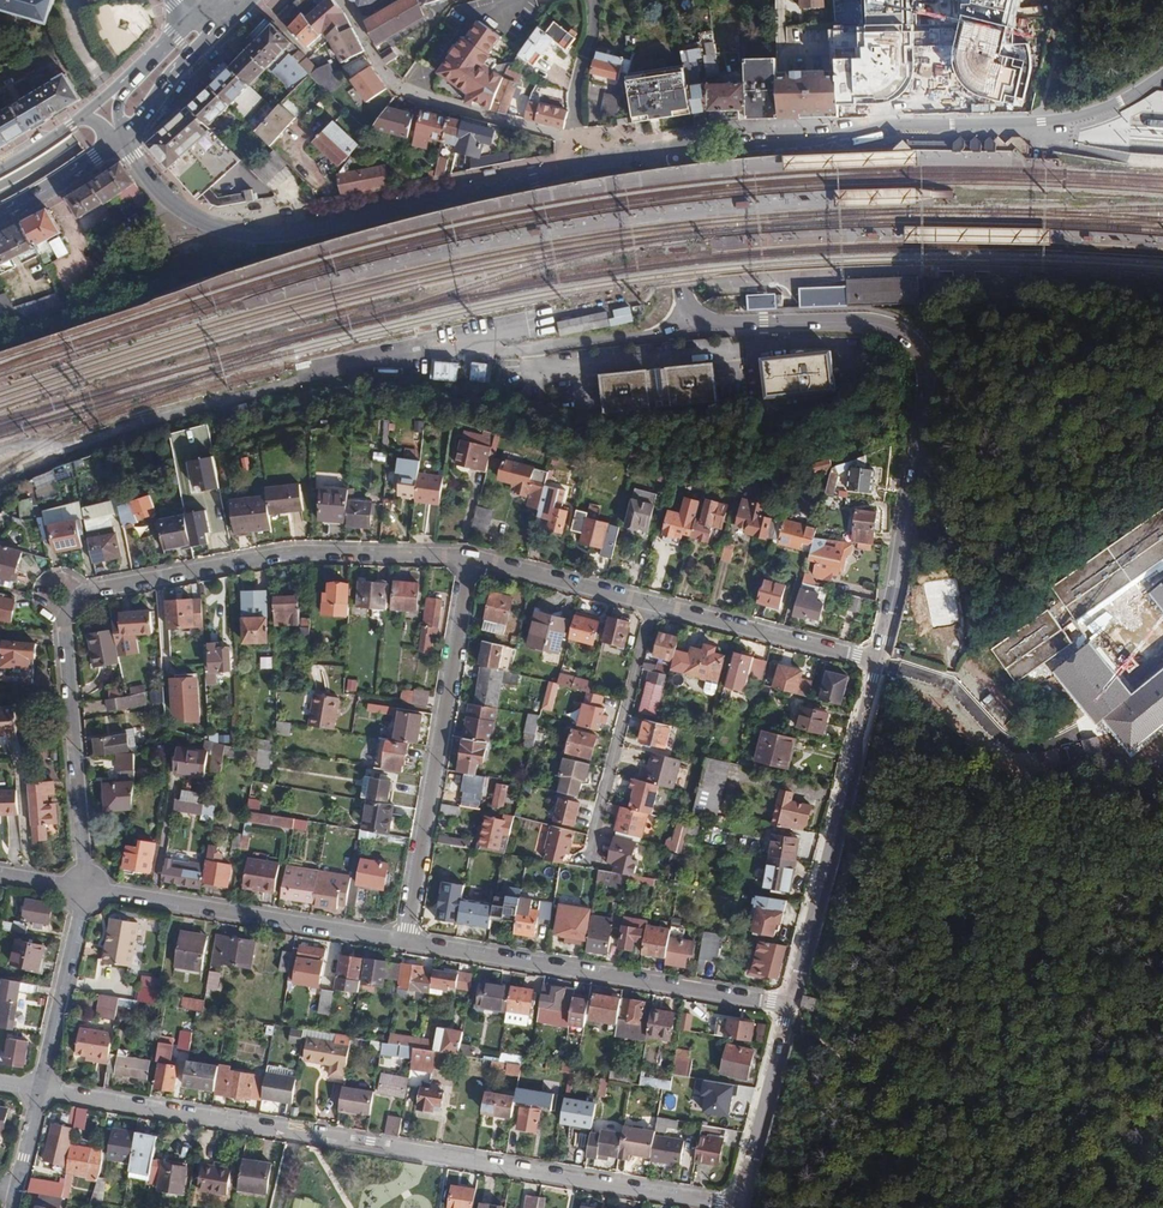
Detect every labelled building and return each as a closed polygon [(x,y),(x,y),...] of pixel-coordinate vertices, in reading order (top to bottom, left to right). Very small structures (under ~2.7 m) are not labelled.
[(36,20),(35,21),(47,24),(55,0),(0,0),(0,9),(36,20)] [(365,51),(345,15),(333,0),(298,0),(278,19),(288,29),(308,48),(323,33),(327,37),(328,37),(342,62),(365,51)] [(377,45),(425,17),(422,6),(444,0),(404,0),(386,11),(385,9),(371,15),(363,17),(377,45)] [(799,10),(823,8),(823,0),(799,0),(799,10)] [(836,41),(864,40),(862,0),(835,0),(836,41)] [(483,108),(492,110),(508,69),(503,64),(496,65),(496,59),(489,55),(501,38),(479,22),(467,39),(464,37),(439,73),(461,88),(464,83),(472,89),(469,94),(468,94),(465,103),(474,106),(475,102),(484,104),(483,108)] [(539,27),(518,56),(533,67),(554,41),(567,50),(576,38),(575,38),(578,34),(572,30),(570,33),(556,22),(547,33),(539,27)] [(299,51),(283,35),(272,25),(260,37),(251,46),(247,50),(267,68),(292,93),(310,75),(293,57),(299,51)] [(713,42),(706,44),(707,77),(717,77),(720,75),(715,52),(713,42)] [(898,44),(899,82),(928,81),(928,43),(898,44)] [(381,54),(387,65),(397,58),(391,48),(381,54)] [(250,86),(267,68),(247,50),(239,59),(231,67),(250,86)] [(691,110),(692,114),(698,113),(708,112),(707,86),(701,88),(695,50),(682,52),(683,66),(691,110)] [(310,75),(331,96),(342,85),(335,75),(331,63),(318,69),(302,51),(300,52),(299,51),(293,57),(310,75)] [(722,51),(715,52),(720,75),(727,74),(722,51)] [(621,73),(627,74),(631,60),(625,57),(624,59),(598,52),(592,73),(619,81),(621,73)] [(747,120),(779,119),(779,74),(779,60),(746,60),(747,77),(747,111),(747,120)] [(893,83),(894,62),(851,61),(850,82),(893,83)] [(380,66),(359,80),(375,104),(396,90),(380,66)] [(492,110),(506,114),(522,73),(511,66),(508,69),(492,110)] [(691,110),(683,66),(627,74),(634,118),(650,117),(651,120),(664,119),(675,117),(674,112),(691,110)] [(214,83),(211,86),(230,106),(257,131),(275,110),(250,86),(231,67),(221,76),(214,83)] [(779,119),(788,119),(788,115),(818,114),(838,114),(837,80),(836,72),(779,74),(779,119)] [(35,92),(50,118),(64,109),(81,100),(66,73),(54,80),(54,81),(35,92)] [(747,111),(747,77),(724,77),(723,84),(707,84),(707,86),(708,112),(747,111)] [(197,100),(190,107),(210,126),(230,106),(211,86),(197,100)] [(525,118),(553,125),(560,99),(532,91),(525,118)] [(14,105),(27,131),(40,124),(50,118),(35,92),(14,105)] [(600,116),(617,119),(621,97),(605,93),(600,116)] [(296,117),(281,104),(275,110),(257,131),(272,147),(296,117)] [(7,143),(21,135),(27,131),(14,105),(0,114),(0,132),(7,143)] [(221,207),(254,201),(252,190),(246,191),(246,193),(219,197),(211,188),(242,161),(210,126),(190,107),(169,126),(148,145),(201,204),(203,202),(209,210),(214,206),(221,207)] [(407,139),(410,127),(413,115),(388,108),(372,129),(407,139)] [(427,139),(441,143),(447,118),(429,113),(422,111),(417,129),(413,146),(424,149),(427,139)] [(488,129),(489,124),(478,121),(462,116),(461,122),(455,146),(454,151),(457,152),(478,158),(482,143),(491,145),(493,131),(488,129)] [(441,143),(455,146),(461,122),(453,119),(447,118),(441,143)] [(335,123),(315,143),(339,166),(359,146),(335,123)] [(957,140),(953,144),(938,144),(935,144),(926,144),(906,143),(903,140),(892,150),(895,154),(900,158),(900,160),(910,160),(962,160),(966,160),(970,160),(971,160),(983,161),(994,161),(1022,161),(1022,158),(1028,153),(1028,146),(1021,138),(1012,138),(1008,142),(1007,140),(1005,138),(998,138),(994,142),(992,140),(990,138),(985,142),(983,142),(981,142),(976,138),(974,140),(971,142),(964,142),(960,137),(957,140)] [(892,150),(785,153),(785,166),(917,163),(917,150),(895,150),(892,150)] [(267,185),(288,163),(275,151),(254,172),(267,185)] [(434,177),(443,175),(447,159),(438,157),(434,177)] [(341,195),(388,186),(384,166),(337,176),(341,195)] [(106,205),(136,183),(127,169),(114,169),(106,174),(92,184),(105,203),(106,205)] [(105,203),(92,184),(74,195),(68,198),(74,209),(75,210),(79,218),(105,203)] [(22,222),(35,247),(36,246),(40,255),(51,249),(46,240),(61,232),(48,209),(36,215),(22,222)] [(14,266),(10,259),(17,256),(21,263),(38,255),(34,247),(35,247),(22,222),(5,231),(0,233),(0,273),(14,266)] [(57,259),(68,253),(59,236),(48,242),(57,259)] [(800,308),(872,305),(919,303),(918,284),(917,277),(847,281),(847,286),(799,289),(800,307),(800,308)] [(748,311),(776,309),(776,308),(776,294),(748,296),(748,311)] [(21,306),(27,319),(40,315),(34,302),(21,306)] [(634,321),(632,315),(609,319),(607,312),(589,315),(592,329),(634,321)] [(798,356),(798,353),(762,357),(767,398),(836,390),(830,349),(807,352),(807,356),(798,356)] [(488,382),(489,363),(472,363),(471,381),(488,382)] [(602,376),(607,419),(718,406),(713,363),(668,368),(671,394),(650,397),(647,371),(602,376)] [(384,448),(390,448),(393,420),(387,420),(384,448)] [(499,433),(497,432),(487,429),(486,436),(466,431),(459,459),(471,462),(470,466),(488,471),(490,465),(492,455),(499,433)] [(375,461),(389,461),(390,453),(376,452),(375,461)] [(497,456),(492,455),(490,465),(503,469),(500,479),(514,483),(512,492),(528,496),(529,492),(533,493),(531,501),(543,504),(547,485),(551,471),(497,456)] [(417,499),(420,472),(421,462),(404,460),(402,476),(398,475),(397,483),(401,483),(401,487),(400,495),(405,495),(405,497),(417,499)] [(816,461),(816,470),(833,470),(833,460),(816,461)] [(55,477),(76,469),(74,461),(53,470),(55,477)] [(218,494),(217,488),(213,466),(196,470),(197,477),(195,477),(197,492),(204,491),(205,497),(218,494)] [(875,470),(852,468),(849,490),(873,492),(875,470)] [(441,503),(445,476),(420,472),(417,499),(416,500),(425,501),(426,500),(431,500),(431,502),(441,503)] [(826,495),(834,495),(839,476),(837,475),(832,474),(826,495)] [(881,487),(898,489),(900,479),(882,476),(881,487)] [(268,488),(268,495),(271,514),(305,510),(301,483),(268,488)] [(549,508),(547,519),(552,520),(550,529),(564,533),(570,508),(564,505),(567,490),(547,485),(543,504),(542,506),(549,508)] [(347,523),(349,501),(350,489),(324,487),(321,521),(347,523)] [(483,491),(472,528),(488,532),(498,495),(483,491)] [(237,533),(272,528),(271,514),(268,495),(233,500),(237,533)] [(150,510),(156,508),(151,496),(120,506),(125,527),(129,526),(129,528),(136,526),(135,523),(140,522),(139,520),(145,518),(143,512),(150,510)] [(651,528),(656,505),(634,499),(628,526),(640,529),(641,525),(651,528)] [(775,539),(779,521),(763,517),(763,515),(762,515),(766,502),(755,499),(754,502),(744,500),(738,526),(749,529),(749,533),(769,539),(770,537),(775,539)] [(90,538),(95,563),(123,557),(118,532),(125,530),(125,527),(120,506),(119,500),(84,510),(90,538)] [(704,519),(698,518),(693,536),(692,538),(710,543),(714,526),(723,529),(729,504),(709,500),(704,519)] [(347,523),(347,527),(371,528),(373,503),(349,501),(347,523)] [(65,522),(71,549),(84,546),(81,534),(85,534),(78,505),(62,509),(65,522)] [(1053,586),(1077,620),(1162,558),(1162,508),(1053,586)] [(57,552),(71,549),(65,522),(62,509),(45,512),(51,538),(54,537),(57,552)] [(854,542),(874,545),(878,512),(858,509),(854,542)] [(610,520),(610,521),(590,515),(590,513),(578,510),(573,530),(585,533),(582,542),(594,545),(595,540),(604,543),(603,547),(601,555),(613,558),(622,523),(610,520)] [(693,536),(698,518),(672,511),(663,540),(680,545),(683,534),(693,536)] [(165,550),(192,545),(186,514),(159,519),(165,550)] [(811,551),(815,538),(818,527),(786,519),(785,522),(779,521),(775,539),(781,540),(780,543),(802,549),(803,545),(807,546),(806,550),(811,551)] [(656,534),(652,548),(659,550),(663,536),(656,534)] [(852,553),(854,542),(815,538),(811,551),(810,556),(818,558),(821,562),(817,565),(815,573),(819,578),(833,580),(834,574),(838,574),(839,571),(844,571),(847,557),(852,553)] [(727,543),(723,561),(733,563),(737,545),(727,543)] [(5,586),(7,579),(13,581),(15,574),(18,574),(25,551),(0,544),(0,585),(5,586)] [(312,583),(313,565),(304,565),(304,583),(312,583)] [(776,576),(777,570),(767,567),(757,604),(780,610),(789,579),(776,576)] [(387,610),(389,583),(359,581),(357,607),(387,610)] [(417,611),(419,584),(395,582),(393,610),(417,611)] [(803,582),(794,616),(808,619),(809,617),(821,620),(829,589),(803,582)] [(348,625),(349,604),(348,604),(349,584),(327,583),(327,593),(324,593),(324,602),(322,604),(321,623),(348,625)] [(953,583),(931,589),(937,622),(959,613),(953,583)] [(1152,593),(1162,607),(1162,584),(1152,593)] [(244,592),(246,642),(268,642),(266,591),(244,592)] [(504,634),(513,597),(492,591),(483,629),(504,634)] [(13,622),(18,596),(0,593),(0,619),(13,622)] [(856,613),(861,597),(851,595),(847,610),(856,613)] [(299,596),(274,597),(275,624),(300,623),(299,596)] [(423,632),(422,632),(420,651),(431,653),(433,634),(438,635),(442,600),(428,598),(423,632)] [(203,627),(202,600),(167,602),(168,629),(203,627)] [(1072,643),(1048,609),(992,649),(1017,683),(1072,643)] [(120,618),(112,619),(114,630),(119,655),(138,652),(135,634),(153,633),(151,611),(120,613),(120,618)] [(310,648),(311,613),(306,613),(306,618),(303,618),(303,627),(298,628),(298,639),(306,639),(305,647),(310,648)] [(600,621),(576,615),(570,638),(594,645),(600,621)] [(558,652),(567,619),(554,616),(552,620),(537,616),(529,645),(558,652)] [(626,646),(632,622),(611,617),(605,641),(626,646)] [(119,655),(114,630),(89,634),(95,667),(120,663),(119,655)] [(657,665),(656,672),(670,675),(680,637),(661,633),(654,657),(659,657),(657,665)] [(34,668),(29,668),(30,661),(35,661),(37,643),(0,640),(0,679),(33,683),(34,668)] [(483,641),(480,664),(500,669),(505,645),(483,641)] [(1090,642),(1053,672),(1097,726),(1105,719),(1130,751),(1162,725),(1162,671),(1133,695),(1090,642)] [(220,643),(204,644),(206,672),(216,672),(232,671),(230,648),(220,649),(220,643)] [(715,693),(725,655),(714,653),(715,648),(706,645),(705,650),(692,647),(686,673),(707,678),(704,691),(706,694),(713,695),(715,693)] [(548,653),(546,665),(557,667),(559,655),(548,653)] [(753,657),(734,653),(728,677),(747,681),(753,657)] [(260,657),(260,669),(272,669),(272,657),(260,657)] [(777,676),(774,687),(809,696),(812,681),(802,678),(804,670),(780,663),(780,665),(773,663),(770,674),(777,676)] [(474,704),(498,708),(502,682),(517,686),(520,673),(512,672),(481,667),(474,704)] [(656,672),(649,671),(646,681),(648,682),(640,712),(659,717),(670,675),(656,672)] [(820,699),(842,704),(849,676),(828,671),(820,699)] [(591,693),(594,681),(561,673),(558,684),(560,684),(581,690),(591,693)] [(195,674),(177,674),(177,679),(172,679),(174,714),(200,720),(198,682),(195,682),(195,674)] [(356,692),(358,680),(347,679),(346,691),(356,692)] [(558,684),(549,681),(540,715),(548,717),(553,696),(556,696),(560,684),(558,684)] [(144,693),(145,692),(144,685),(129,687),(130,695),(144,693)] [(109,690),(110,699),(122,697),(120,689),(109,690)] [(413,703),(428,706),(429,691),(415,689),(414,691),(413,703)] [(605,696),(591,693),(581,690),(578,702),(583,704),(578,725),(600,731),(606,710),(602,708),(605,696)] [(110,699),(106,700),(108,711),(146,704),(144,693),(130,695),(126,696),(122,697),(110,699)] [(311,726),(335,730),(340,698),(323,695),(316,693),(311,726)] [(470,702),(464,738),(485,741),(489,718),(496,720),(498,708),(474,704),(470,702)] [(12,747),(11,735),(18,733),(16,705),(0,706),(0,747),(12,747)] [(401,711),(401,709),(383,706),(382,713),(399,716),(396,738),(419,742),(423,716),(401,711)] [(798,727),(824,734),(829,713),(804,706),(798,727)] [(526,732),(528,732),(536,734),(540,715),(529,713),(526,732)] [(658,722),(645,719),(640,741),(666,748),(672,726),(658,722)] [(379,733),(379,721),(364,720),(364,733),(379,733)] [(276,734),(290,735),(290,722),(277,721),(276,734)] [(178,725),(175,731),(198,738),(200,731),(178,725)] [(567,752),(592,759),(598,736),(573,729),(567,752)] [(756,760),(779,766),(780,762),(789,765),(797,739),(764,730),(756,760)] [(93,739),(96,757),(131,751),(128,734),(93,739)] [(210,741),(219,744),(219,734),(210,734),(210,741)] [(535,735),(532,749),(541,751),(544,737),(535,735)] [(257,748),(258,748),(269,750),(271,741),(259,738),(257,748)] [(485,741),(464,738),(460,760),(485,764),(488,742),(485,741)] [(224,756),(225,745),(219,744),(210,741),(205,739),(204,749),(213,751),(210,771),(221,773),(224,756)] [(383,769),(404,772),(405,765),(406,765),(409,745),(388,742),(383,769)] [(205,776),(208,752),(179,747),(175,772),(205,776)] [(258,748),(257,751),(256,762),(255,764),(269,766),(272,751),(269,750),(258,748)] [(645,781),(661,785),(674,788),(681,760),(652,752),(645,781)] [(108,810),(132,808),(135,778),(134,754),(117,756),(118,770),(120,770),(121,779),(118,779),(118,783),(106,784),(108,810)] [(586,780),(590,764),(564,757),(560,774),(563,775),(559,791),(562,792),(576,796),(579,797),(582,784),(580,784),(581,779),(586,780)] [(697,794),(693,811),(718,816),(731,763),(707,757),(705,766),(697,794)] [(456,764),(454,771),(468,773),(469,766),(456,764)] [(390,802),(393,781),(367,776),(363,797),(390,802)] [(648,814),(653,815),(661,785),(645,781),(634,778),(632,788),(634,788),(637,789),(635,796),(632,809),(648,814)] [(29,783),(33,838),(47,837),(46,824),(58,823),(56,804),(50,804),(44,804),(44,794),(49,794),(56,793),(55,781),(29,783)] [(512,810),(516,795),(507,793),(509,785),(497,782),(493,806),(512,810)] [(531,785),(523,782),(520,795),(528,797),(531,785)] [(182,789),(181,800),(198,803),(199,792),(182,789)] [(17,790),(0,790),(0,813),(5,813),(5,815),(17,814),(17,790)] [(773,825),(803,830),(804,822),(807,823),(811,806),(793,801),(794,794),(781,790),(773,825)] [(575,801),(576,796),(562,792),(555,820),(575,824),(580,803),(575,801)] [(177,799),(175,810),(214,816),(215,806),(198,803),(181,800),(177,799)] [(249,799),(248,807),(261,808),(262,800),(249,799)] [(363,830),(390,835),(395,805),(369,801),(363,830)] [(441,803),(439,813),(459,817),(460,807),(441,803)] [(517,805),(514,815),(521,817),(524,807),(517,805)] [(632,809),(623,807),(621,813),(617,826),(617,829),(642,835),(648,814),(632,809)] [(480,850),(503,853),(505,854),(514,815),(489,811),(480,850)] [(245,822),(293,829),(293,828),(295,819),(247,812),(245,822)] [(295,819),(293,828),(306,831),(308,821),(295,819)] [(667,838),(664,848),(681,852),(690,823),(677,821),(672,840),(667,838)] [(547,860),(560,863),(564,863),(566,853),(569,843),(572,843),(575,831),(552,825),(546,848),(550,849),(547,860)] [(232,842),(242,844),(243,834),(234,832),(232,842)] [(770,855),(796,860),(800,838),(774,834),(770,855)] [(630,868),(636,842),(616,837),(609,862),(630,868)] [(151,872),(157,844),(142,841),(141,848),(128,846),(124,867),(126,868),(126,872),(133,873),(134,869),(151,872)] [(210,845),(204,881),(217,884),(229,885),(233,865),(222,863),(224,852),(220,847),(210,845)] [(230,855),(239,857),(241,846),(232,845),(230,855)] [(449,860),(468,863),(471,848),(469,848),(452,845),(449,860)] [(502,859),(526,864),(527,857),(505,854),(503,853),(502,859)] [(167,855),(163,878),(202,885),(206,862),(167,855)] [(355,857),(351,878),(350,883),(360,885),(385,889),(390,863),(355,857)] [(263,886),(262,889),(275,891),(279,864),(248,859),(244,883),(263,886)] [(791,891),(795,868),(768,863),(764,886),(791,891)] [(286,865),(281,896),(314,902),(319,872),(319,871),(286,865)] [(599,869),(597,883),(628,888),(630,881),(630,875),(604,870),(599,869)] [(314,902),(313,904),(337,908),(338,903),(346,905),(346,904),(350,883),(351,878),(319,872),(314,902)] [(782,923),(787,900),(757,895),(755,905),(759,906),(753,930),(775,935),(779,923),(782,923)] [(444,927),(457,929),(458,923),(462,898),(448,896),(446,909),(430,906),(428,920),(444,923),(444,927)] [(539,917),(551,919),(553,903),(521,897),(515,932),(535,936),(539,917)] [(50,924),(53,903),(27,898),(23,920),(35,921),(33,928),(44,930),(45,924),(50,924)] [(490,928),(495,903),(462,898),(458,923),(490,928)] [(490,928),(490,934),(510,938),(514,913),(499,911),(499,904),(495,903),(490,928)] [(587,940),(592,909),(559,904),(554,934),(562,935),(563,937),(587,940)] [(611,933),(621,934),(624,917),(614,915),(614,918),(592,915),(587,951),(608,954),(611,933)] [(635,940),(645,942),(648,925),(649,920),(624,917),(621,934),(619,947),(634,949),(635,940)] [(131,966),(138,922),(114,918),(112,933),(109,933),(104,961),(131,966)] [(10,931),(26,934),(28,926),(13,922),(10,931)] [(643,954),(667,957),(671,929),(648,925),(645,942),(643,954)] [(667,957),(666,964),(686,967),(688,956),(693,957),(696,941),(684,939),(685,928),(672,925),(671,929),(667,957)] [(174,966),(202,971),(208,935),(181,931),(174,966)] [(705,931),(700,959),(716,961),(721,934),(705,931)] [(255,941),(216,935),(211,965),(221,966),(222,962),(251,967),(255,941)] [(40,970),(46,946),(18,939),(12,964),(40,970)] [(779,978),(788,945),(760,941),(752,971),(779,978)] [(300,948),(294,947),(293,950),(290,968),(289,981),(295,982),(297,971),(322,975),(326,949),(300,945),(300,948)] [(290,968),(293,950),(283,949),(280,966),(290,968)] [(359,992),(364,959),(341,954),(337,981),(350,984),(349,990),(359,992)] [(384,978),(387,961),(367,958),(362,988),(375,990),(376,985),(383,986),(384,978)] [(399,980),(402,963),(390,962),(388,979),(399,980)] [(431,987),(433,975),(425,973),(426,966),(402,962),(402,963),(399,980),(398,988),(407,989),(429,992),(431,987)] [(456,988),(459,972),(459,969),(444,967),(444,971),(433,969),(433,975),(431,987),(456,991),(456,988)] [(220,973),(209,971),(207,988),(217,990),(220,973)] [(13,1030),(20,992),(36,994),(38,984),(2,978),(0,990),(0,1028),(13,1030)] [(508,1010),(512,986),(482,981),(478,1005),(508,1010)] [(570,1020),(573,998),(574,989),(544,984),(539,1015),(547,1017),(570,1020)] [(534,989),(512,986),(508,1010),(506,1022),(529,1026),(534,989)] [(119,998),(115,1019),(126,1021),(128,1007),(137,1009),(138,1001),(156,1004),(158,990),(139,987),(137,1001),(119,998)] [(319,1012),(330,1014),(333,992),(322,990),(319,1012)] [(618,1023),(622,999),(596,994),(592,1019),(618,1023)] [(119,998),(106,995),(104,1007),(98,1006),(96,1016),(115,1019),(119,998)] [(177,1007),(196,1010),(203,1011),(205,1001),(179,996),(177,1007)] [(586,1027),(590,1001),(573,998),(570,1020),(569,1024),(586,1027)] [(647,1036),(652,1010),(643,1009),(644,1003),(622,999),(618,1023),(616,1035),(647,1040),(647,1036)] [(675,1012),(652,1008),(652,1010),(647,1036),(670,1040),(675,1012)] [(692,1015),(683,1013),(680,1029),(689,1031),(692,1015)] [(714,1035),(753,1041),(756,1023),(717,1017),(714,1035)] [(109,1058),(110,1053),(113,1032),(81,1026),(76,1052),(91,1055),(91,1052),(97,1053),(97,1056),(109,1058)] [(460,1046),(463,1030),(437,1027),(435,1041),(423,1039),(421,1048),(449,1052),(459,1054),(460,1046)] [(302,1044),(304,1030),(291,1028),(289,1042),(302,1044)] [(188,1053),(192,1034),(182,1032),(179,1051),(188,1053)] [(421,1048),(423,1039),(422,1038),(391,1034),(389,1043),(401,1045),(414,1047),(421,1048)] [(330,1076),(344,1078),(351,1037),(339,1035),(338,1043),(310,1039),(307,1060),(314,1061),(314,1058),(320,1059),(320,1062),(332,1064),(330,1076)] [(160,1036),(156,1060),(159,1061),(155,1088),(175,1091),(179,1066),(170,1064),(175,1038),(160,1036)] [(25,1066),(29,1041),(10,1038),(5,1063),(25,1066)] [(747,1079),(755,1050),(729,1044),(721,1072),(747,1079)] [(401,1045),(401,1047),(399,1057),(412,1059),(414,1047),(401,1045)] [(475,1048),(460,1046),(459,1054),(474,1057),(475,1048)] [(412,1059),(411,1068),(434,1072),(435,1066),(447,1067),(449,1052),(421,1048),(414,1047),(412,1059)] [(109,1058),(107,1072),(148,1079),(150,1061),(127,1056),(128,1050),(119,1048),(118,1055),(110,1053),(109,1058)] [(673,1074),(690,1077),(693,1061),(689,1060),(690,1052),(677,1049),(673,1074)] [(522,1056),(501,1053),(500,1061),(521,1064),(522,1056)] [(493,1060),(492,1067),(507,1069),(506,1074),(520,1076),(522,1064),(521,1064),(500,1061),(493,1060)] [(188,1061),(184,1086),(214,1091),(219,1066),(188,1061)] [(546,1068),(561,1071),(563,1063),(548,1061),(546,1068)] [(260,1098),(265,1076),(229,1070),(225,1094),(251,1099),(251,1096),(260,1098)] [(609,1079),(632,1083),(633,1075),(610,1071),(609,1079)] [(266,1073),(262,1099),(294,1104),(298,1077),(266,1073)] [(380,1093),(406,1098),(409,1077),(383,1073),(380,1093)] [(640,1087),(672,1088),(672,1079),(640,1077),(640,1087)] [(717,1091),(719,1081),(693,1077),(692,1087),(707,1089),(703,1113),(732,1117),(736,1094),(717,1091)] [(601,1078),(598,1095),(606,1097),(609,1079),(601,1078)] [(344,1085),(339,1111),(350,1112),(350,1110),(358,1111),(371,1114),(375,1091),(344,1085)] [(441,1090),(422,1087),(418,1109),(433,1112),(434,1110),(441,1111),(444,1090),(441,1090)] [(487,1091),(484,1111),(493,1112),(493,1114),(508,1116),(511,1096),(487,1091)] [(513,1118),(510,1136),(518,1137),(520,1129),(538,1131),(542,1109),(540,1108),(541,1099),(531,1097),(529,1106),(522,1105),(515,1104),(513,1118)] [(565,1098),(561,1123),(592,1128),(597,1103),(565,1098)] [(84,1126),(87,1109),(77,1107),(75,1124),(84,1126)] [(390,1116),(385,1134),(400,1136),(402,1124),(403,1119),(390,1116)] [(658,1118),(655,1130),(667,1132),(668,1127),(678,1128),(679,1121),(658,1118)] [(68,1167),(71,1145),(74,1128),(53,1123),(44,1161),(68,1167)] [(624,1133),(620,1157),(629,1160),(631,1153),(651,1155),(655,1136),(655,1130),(625,1125),(624,1133)] [(724,1137),(725,1129),(702,1125),(700,1133),(724,1137)] [(131,1162),(136,1132),(113,1128),(109,1153),(118,1154),(118,1160),(131,1162)] [(592,1132),(588,1156),(599,1158),(600,1153),(608,1154),(609,1155),(620,1157),(624,1133),(604,1129),(603,1134),(592,1132)] [(154,1162),(157,1136),(151,1135),(152,1131),(146,1130),(146,1134),(136,1132),(131,1162),(130,1171),(152,1174),(154,1162)] [(700,1135),(695,1161),(719,1165),(724,1140),(700,1135)] [(651,1155),(651,1159),(681,1164),(685,1141),(655,1136),(651,1155)] [(103,1158),(102,1150),(71,1145),(68,1167),(67,1171),(86,1175),(86,1180),(97,1182),(99,1177),(101,1170),(103,1158)] [(271,1163),(243,1159),(238,1189),(267,1194),(271,1163)] [(187,1167),(162,1163),(161,1177),(159,1189),(183,1193),(187,1167)] [(199,1190),(226,1195),(231,1168),(203,1164),(199,1190)] [(107,1179),(99,1177),(97,1182),(91,1202),(103,1204),(107,1179)] [(64,1187),(30,1181),(28,1191),(39,1193),(63,1197),(64,1187)] [(477,1189),(453,1185),(449,1207),(473,1207),(477,1189)] [(540,1197),(527,1195),(524,1207),(538,1207),(539,1201),(540,1197)]
